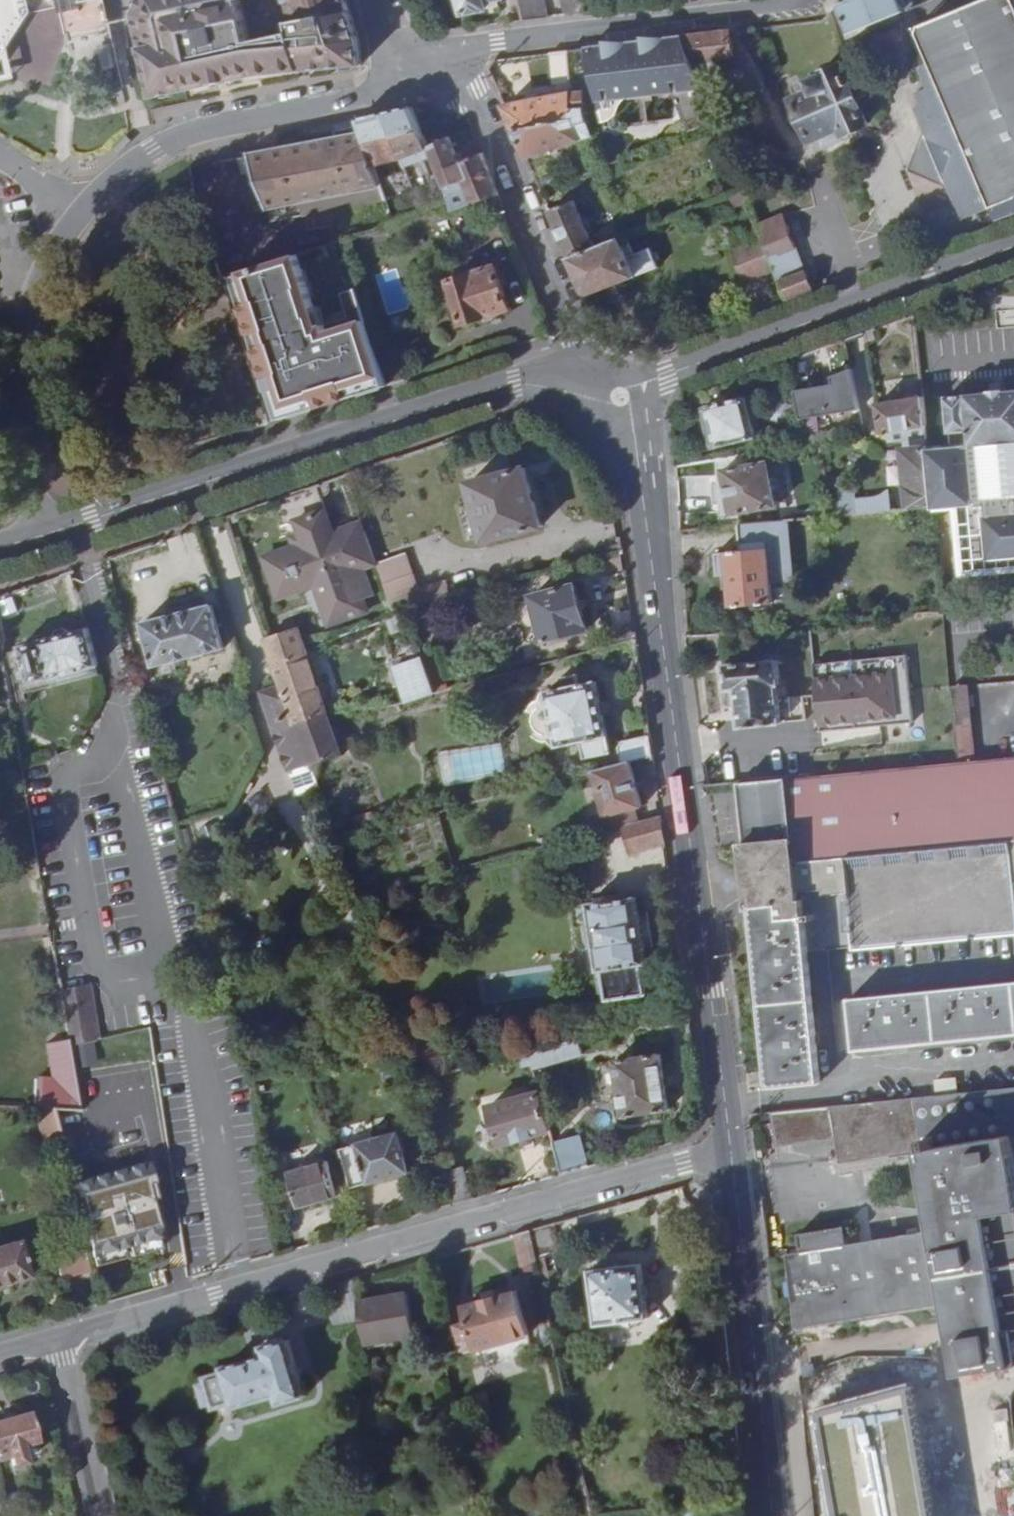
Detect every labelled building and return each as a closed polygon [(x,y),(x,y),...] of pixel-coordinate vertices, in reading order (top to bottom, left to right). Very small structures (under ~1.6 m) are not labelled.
[(86,30),(108,25),(105,12),(102,0),(0,0),(0,48),(86,30)] [(140,6),(149,45),(160,95),(253,77),(261,76),(305,70),(362,65),(360,38),(352,10),(292,20),(288,0),(141,0),(140,6)] [(292,20),(352,10),(348,0),(288,0),(292,20)] [(463,13),(500,5),(499,0),(460,0),(463,13)] [(548,19),(544,0),(519,0),(524,22),(548,19)] [(585,15),(583,0),(563,0),(566,17),(585,15)] [(839,5),(850,31),(904,12),(899,0),(851,0),(839,5)] [(929,61),(931,66),(927,67),(923,73),(924,77),(930,92),(919,96),(923,108),(917,110),(926,134),(912,174),(950,188),(956,202),(980,214),(983,218),(985,226),(1013,215),(1013,0),(987,0),(917,30),(929,61)] [(734,55),(731,30),(685,35),(719,123),(721,122),(719,115),(719,107),(721,101),(724,95),(716,76),(718,75),(711,58),(734,55)] [(719,123),(685,35),(587,47),(601,124),(606,122),(611,120),(616,114),(618,107),(619,99),(673,92),(691,133),(719,123)] [(160,95),(149,45),(132,47),(143,98),(160,95)] [(571,63),(570,49),(552,52),(554,83),(572,82),(571,63)] [(582,62),(571,63),(572,82),(573,93),(575,118),(514,128),(526,158),(595,135),(588,113),(586,89),(584,90),(582,62)] [(869,122),(845,64),(821,74),(823,77),(811,82),(815,91),(796,99),(813,140),(823,136),(826,146),(848,136),(847,132),(869,122)] [(573,93),(504,104),(514,128),(575,118),(573,93)] [(412,106),(385,112),(401,159),(430,151),(423,135),(412,106)] [(385,112),(359,118),(361,125),(375,166),(401,159),(385,112)] [(338,137),(252,154),(269,206),(380,185),(373,166),(375,166),(361,125),(337,130),(338,137)] [(446,127),(423,135),(430,151),(432,159),(449,202),(452,210),(499,196),(482,152),(458,161),(446,128),(446,127)] [(430,151),(401,159),(401,160),(403,166),(432,159),(430,151)] [(321,202),(325,218),(381,203),(376,186),(321,202)] [(749,201),(744,190),(730,195),(736,207),(749,201)] [(576,197),(548,209),(568,257),(596,247),(576,197)] [(980,214),(956,202),(963,220),(980,214)] [(784,217),(759,227),(764,241),(776,273),(787,299),(813,289),(806,272),(804,272),(794,248),(796,247),(784,217)] [(635,253),(627,235),(596,247),(568,257),(585,296),(658,267),(651,247),(635,253)] [(776,273),(764,241),(733,253),(745,284),(776,273)] [(322,333),(296,251),(229,272),(275,419),(380,386),(359,321),(322,333)] [(508,307),(496,265),(450,280),(463,322),(508,307)] [(342,321),(358,318),(355,293),(338,296),(342,321)] [(728,383),(709,390),(722,448),(762,440),(752,397),(732,401),(728,383)] [(950,398),(954,436),(974,433),(976,446),(932,450),(938,509),(961,506),(968,569),(1013,564),(1013,392),(950,398)] [(886,433),(888,433),(927,427),(924,398),(881,405),(886,433)] [(785,401),(775,403),(770,409),(772,419),(782,424),(788,422),(794,414),(797,415),(795,406),(792,406),(785,401)] [(912,507),(934,505),(929,451),(929,448),(920,449),(918,441),(918,438),(907,439),(907,450),(906,450),(912,507)] [(771,460),(727,470),(737,515),(780,505),(771,460)] [(543,530),(530,470),(472,484),(486,543),(543,530)] [(835,515),(893,509),(891,488),(881,496),(832,500),(835,515)] [(319,495),(293,500),(296,516),(322,511),(319,495)] [(344,537),(342,527),(336,530),(330,510),(297,521),(300,532),(289,535),(293,548),(265,557),(273,579),(279,576),(287,597),(317,587),(327,615),(338,610),(342,622),(369,613),(365,601),(376,598),(367,569),(379,565),(367,529),(344,537)] [(367,529),(363,520),(342,527),(344,537),(367,529)] [(761,523),(717,528),(719,543),(762,538),(761,523)] [(772,547),(719,551),(721,573),(733,573),(735,605),(776,602),(772,547)] [(386,585),(397,616),(410,612),(408,608),(425,603),(453,596),(450,584),(421,592),(408,556),(380,566),(386,585)] [(588,630),(577,585),(532,596),(544,642),(588,630)] [(143,623),(154,666),(224,649),(214,605),(143,623)] [(338,610),(327,615),(331,626),(342,622),(338,610)] [(293,612),(262,622),(277,663),(307,652),(305,648),(293,612)] [(51,679),(99,666),(88,627),(41,640),(41,641),(21,646),(30,683),(50,677),(51,679)] [(277,663),(281,677),(284,685),(296,722),(327,711),(307,652),(277,663)] [(425,656),(437,692),(448,690),(436,652),(425,656)] [(905,655),(810,666),(818,731),(912,721),(905,655)] [(397,665),(408,700),(437,692),(425,656),(397,665)] [(779,659),(727,664),(730,689),(738,688),(742,726),(782,722),(779,684),(781,684),(779,659)] [(548,690),(558,744),(581,741),(584,758),(611,752),(597,682),(580,684),(578,673),(563,677),(564,687),(548,690)] [(964,685),(950,684),(954,735),(968,734),(964,685)] [(296,722),(284,685),(262,692),(288,771),(310,764),(296,722)] [(341,754),(327,711),(296,722),(310,764),(341,754)] [(956,760),(970,759),(968,734),(954,735),(956,760)] [(631,762),(653,756),(650,736),(617,744),(622,764),(631,762)] [(750,905),(780,902),(782,918),(806,916),(808,942),(1013,923),(1013,755),(970,759),(956,760),(782,776),(756,779),(742,780),(745,806),(749,850),(746,851),(747,869),(847,861),(850,894),(824,896),(822,891),(749,896),(750,905)] [(622,764),(595,771),(606,816),(634,809),(642,808),(631,762),(622,764)] [(755,766),(756,779),(782,776),(781,771),(772,771),(771,765),(755,766)] [(295,795),(315,789),(308,766),(287,772),(295,795)] [(606,816),(599,818),(602,831),(610,829),(625,825),(637,822),(634,809),(606,816)] [(665,843),(661,815),(637,822),(625,825),(631,852),(665,843)] [(747,869),(749,896),(822,891),(824,896),(850,894),(847,861),(747,869)] [(637,899),(589,905),(597,971),(601,970),(605,1000),(645,994),(641,964),(645,964),(637,899)] [(750,905),(751,909),(755,909),(771,1087),(821,1082),(809,952),(1006,933),(1010,985),(853,1001),(856,1050),(1013,1036),(1013,923),(808,942),(806,916),(782,918),(780,902),(750,905)] [(340,915),(349,943),(369,937),(359,907),(340,915)] [(91,988),(60,994),(64,1012),(96,1006),(91,988)] [(96,1006),(64,1012),(70,1041),(102,1037),(96,1006)] [(431,1034),(404,1041),(417,1081),(443,1074),(431,1034)] [(583,1053),(579,1036),(529,1050),(534,1067),(583,1053)] [(71,1045),(70,1042),(47,1046),(54,1082),(38,1082),(36,1109),(53,1109),(79,1111),(82,1111),(71,1045)] [(660,1053),(615,1060),(622,1116),(668,1108),(660,1053)] [(773,1112),(777,1147),(836,1141),(838,1161),(923,1152),(936,1232),(849,1247),(846,1228),(799,1235),(802,1254),(786,1256),(797,1329),(947,1305),(958,1375),(1013,1365),(1013,1146),(1012,1135),(1013,1135),(1013,1089),(773,1112)] [(502,1143),(551,1130),(540,1092),(491,1104),(502,1143)] [(53,1109),(36,1109),(48,1149),(63,1145),(53,1109)] [(53,1109),(63,1145),(67,1160),(91,1153),(79,1111),(53,1109)] [(411,1171),(400,1130),(359,1142),(360,1144),(341,1149),(352,1187),(370,1181),(371,1183),(411,1171)] [(563,1174),(589,1167),(581,1135),(555,1143),(563,1174)] [(341,1196),(330,1160),(290,1172),(301,1207),(341,1196)] [(64,1185),(88,1268),(166,1245),(141,1162),(64,1185)] [(556,1222),(533,1229),(539,1259),(557,1255),(563,1254),(556,1222)] [(533,1229),(516,1234),(523,1266),(540,1264),(539,1259),(533,1229)] [(0,1248),(0,1287),(28,1278),(17,1243),(0,1248)] [(594,1271),(600,1324),(650,1319),(644,1265),(594,1271)] [(359,1300),(355,1279),(330,1286),(335,1323),(362,1319),(359,1300)] [(408,1292),(359,1300),(362,1319),(367,1345),(416,1337),(408,1292)] [(478,1346),(479,1351),(530,1337),(518,1292),(468,1306),(472,1323),(461,1326),(467,1349),(478,1346)] [(307,1397),(290,1339),(264,1348),(267,1357),(226,1368),(226,1371),(204,1377),(205,1383),(198,1384),(204,1406),(211,1404),(214,1409),(235,1402),(236,1406),(277,1395),(280,1404),(307,1397)] [(820,1378),(840,1498),(904,1487),(883,1367),(820,1378)] [(0,1422),(0,1461),(12,1458),(14,1466),(25,1462),(23,1456),(28,1455),(25,1445),(37,1441),(29,1414),(0,1422)] [(904,1487),(840,1498),(843,1515),(908,1515),(904,1487)]
